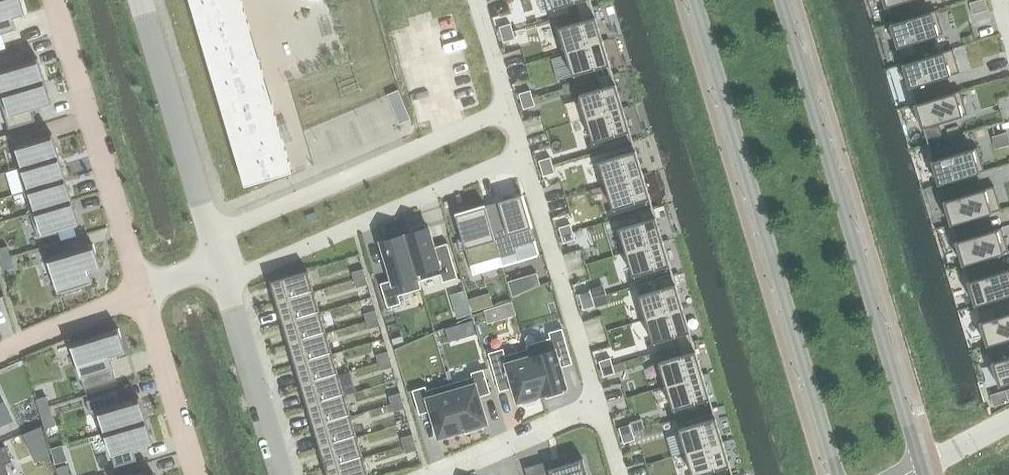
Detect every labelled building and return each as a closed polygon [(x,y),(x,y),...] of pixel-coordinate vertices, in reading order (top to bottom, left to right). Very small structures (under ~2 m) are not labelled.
[(16,30),(13,18),(24,15),(19,0),(0,0),(0,34),(16,30)] [(240,0),(190,0),(245,187),(291,174),(240,0)] [(552,8),(574,2),(577,11),(592,7),(590,0),(550,0),(552,8)] [(889,18),(890,18),(905,13),(902,2),(908,0),(884,0),(889,18)] [(968,3),(972,14),(987,10),(985,0),(977,0),(968,3)] [(580,21),(558,27),(565,51),(602,40),(592,7),(577,11),(580,21)] [(892,23),(891,23),(901,58),(902,58),(917,53),(914,42),(942,33),(935,10),(892,23)] [(510,23),(498,27),(500,34),(512,31),(510,23)] [(512,31),(500,34),(503,42),(514,39),(512,31)] [(602,40),(565,51),(572,75),(594,69),(597,78),(612,73),(602,40)] [(914,99),(914,98),(929,94),(926,82),(927,82),(959,72),(952,48),(904,63),(903,63),(908,80),(914,99)] [(0,56),(0,85),(2,92),(0,93),(0,95),(44,81),(37,58),(25,61),(22,50),(0,56)] [(600,87),(578,94),(585,118),(622,107),(612,73),(597,78),(600,87)] [(0,95),(0,102),(8,129),(34,121),(31,109),(51,103),(44,81),(0,95)] [(397,90),(386,94),(399,124),(410,119),(397,90)] [(530,90),(518,94),(520,101),(532,98),(530,90)] [(916,103),(915,103),(926,139),(926,138),(941,134),(938,122),(966,114),(959,90),(916,103)] [(532,98),(520,101),(523,109),(534,105),(532,98)] [(622,107),(585,118),(592,142),(603,139),(606,148),(631,141),(632,140),(622,107)] [(30,132),(12,137),(21,167),(57,156),(50,134),(32,139),(30,132)] [(929,148),(929,149),(939,184),(940,184),(983,170),(976,147),(948,155),(944,144),(929,148)] [(634,150),(598,161),(605,185),(642,174),(635,150),(634,150)] [(21,167),(16,168),(23,191),(64,178),(57,156),(21,167)] [(550,157),(539,160),(541,168),(552,164),(550,157)] [(552,164),(541,168),(543,176),(555,172),(552,164)] [(642,174),(605,185),(612,209),(648,198),(649,198),(642,174)] [(64,178),(23,191),(30,213),(70,201),(64,178)] [(941,188),(951,224),(952,224),(1000,209),(993,186),(960,196),(956,184),(941,188)] [(499,257),(516,252),(514,246),(535,240),(521,195),(484,206),(499,257)] [(70,201),(30,213),(37,236),(77,223),(70,201)] [(468,258),(477,255),(480,262),(499,257),(484,206),(455,215),(468,258)] [(640,221),(618,227),(626,253),(663,242),(652,206),(651,206),(637,211),(640,221)] [(412,232),(405,234),(418,280),(440,274),(442,282),(457,277),(447,243),(433,247),(427,227),(425,228),(424,224),(411,228),(412,232)] [(570,224),(558,227),(560,235),(572,231),(570,224)] [(954,229),(953,229),(954,233),(963,264),(964,264),(1008,251),(1000,227),(972,236),(969,224),(954,229)] [(572,231),(560,235),(563,242),(574,239),(572,231)] [(418,280),(405,234),(380,241),(392,279),(380,283),(387,307),(400,303),(398,295),(421,288),(418,280)] [(663,242),(626,253),(633,276),(668,265),(669,264),(663,242)] [(57,293),(92,283),(88,272),(100,268),(92,244),(47,258),(57,293)] [(0,248),(0,259),(10,256),(6,246),(0,248)] [(0,259),(0,260),(3,270),(13,267),(10,256),(0,259)] [(1008,294),(1008,269),(984,276),(981,265),(966,269),(965,269),(975,304),(976,304),(991,300),(1008,294)] [(365,276),(363,269),(351,272),(353,280),(365,276)] [(270,281),(276,301),(313,290),(307,270),(270,281)] [(508,281),(512,296),(539,284),(536,273),(508,281)] [(660,288),(638,294),(645,318),(682,307),(672,273),(671,273),(657,277),(660,288)] [(365,276),(353,280),(356,288),(367,284),(365,276)] [(313,290),(276,301),(282,322),(319,311),(313,290)] [(453,306),(467,302),(464,290),(449,294),(453,306)] [(590,290),(578,294),(580,302),(592,298),(590,290)] [(489,292),(468,298),(472,311),(492,305),(489,292)] [(592,298),(580,302),(583,309),(594,306),(592,298)] [(512,301),(499,305),(503,319),(516,315),(512,301)] [(988,345),(1008,338),(1008,312),(996,316),(995,311),(993,305),(978,309),(977,309),(979,317),(987,345),(988,345)] [(682,307),(645,318),(652,342),(674,336),(677,345),(692,341),(682,307)] [(377,318),(375,310),(363,313),(365,321),(377,318)] [(319,311),(282,322),(288,343),(325,332),(319,311)] [(379,325),(377,318),(365,321),(368,329),(379,325)] [(69,343),(84,390),(116,380),(109,357),(125,353),(118,328),(69,343)] [(527,348),(540,395),(545,394),(546,397),(563,392),(562,389),(566,387),(558,361),(570,358),(561,328),(548,332),(549,338),(525,345),(527,348)] [(325,332),(288,343),(294,363),(331,352),(325,332)] [(403,341),(402,336),(391,339),(393,344),(403,341)] [(434,342),(432,336),(421,339),(423,345),(434,342)] [(680,355),(658,361),(665,385),(702,374),(692,341),(677,345),(680,355)] [(989,350),(1000,386),(1001,386),(1000,385),(1008,382),(1008,356),(1005,345),(990,350),(989,350)] [(527,348),(504,355),(502,348),(487,353),(495,380),(509,376),(517,402),(521,401),(522,404),(537,400),(536,396),(540,395),(527,348)] [(378,362),(389,359),(387,351),(375,355),(378,362)] [(337,373),(331,352),(294,363),(300,384),(337,373)] [(610,357),(598,361),(600,368),(612,365),(610,357)] [(392,367),(389,359),(378,362),(380,370),(392,367)] [(612,365),(600,368),(603,376),(614,373),(612,365)] [(462,429),(464,429),(465,433),(482,428),(481,424),(485,423),(478,396),(490,393),(482,369),(470,372),(471,376),(449,383),(462,429)] [(343,394),(337,373),(300,384),(306,405),(343,394)] [(702,374),(665,385),(673,409),(708,398),(710,398),(702,374)] [(462,429),(449,383),(426,390),(425,386),(411,390),(419,414),(431,410),(438,437),(462,429)] [(90,414),(98,412),(104,432),(145,420),(138,397),(119,403),(115,391),(86,400),(90,414)] [(402,400),(399,393),(388,396),(390,404),(402,400)] [(350,414),(343,394),(306,405),(312,426),(350,414)] [(45,396),(35,399),(39,414),(50,411),(48,405),(45,396)] [(8,416),(0,397),(0,419),(8,416)] [(404,408),(402,400),(390,404),(392,412),(404,408)] [(50,411),(39,414),(44,429),(54,426),(50,411)] [(356,435),(350,414),(312,426),(319,446),(356,435)] [(714,417),(678,428),(685,452),(722,441),(715,417),(714,417)] [(145,420),(104,432),(114,468),(137,461),(133,449),(152,443),(145,420)] [(630,424),(618,428),(620,435),(632,432),(630,424)] [(44,436),(41,426),(23,434),(27,443),(44,436)] [(632,432),(620,435),(623,443),(634,439),(632,432)] [(414,442),(412,434),(400,438),(403,445),(414,442)] [(362,456),(356,435),(319,446),(325,467),(362,456)] [(685,452),(692,474),(696,474),(728,465),(730,465),(722,441),(685,452)] [(416,450),(414,442),(403,445),(405,453),(416,450)] [(4,464),(10,461),(4,445),(0,447),(0,474),(9,474),(4,464)] [(362,456),(325,467),(327,474),(368,474),(362,456)] [(550,474),(587,474),(582,458),(548,468),(550,474)] [(56,467),(58,474),(69,474),(66,464),(56,467)]
